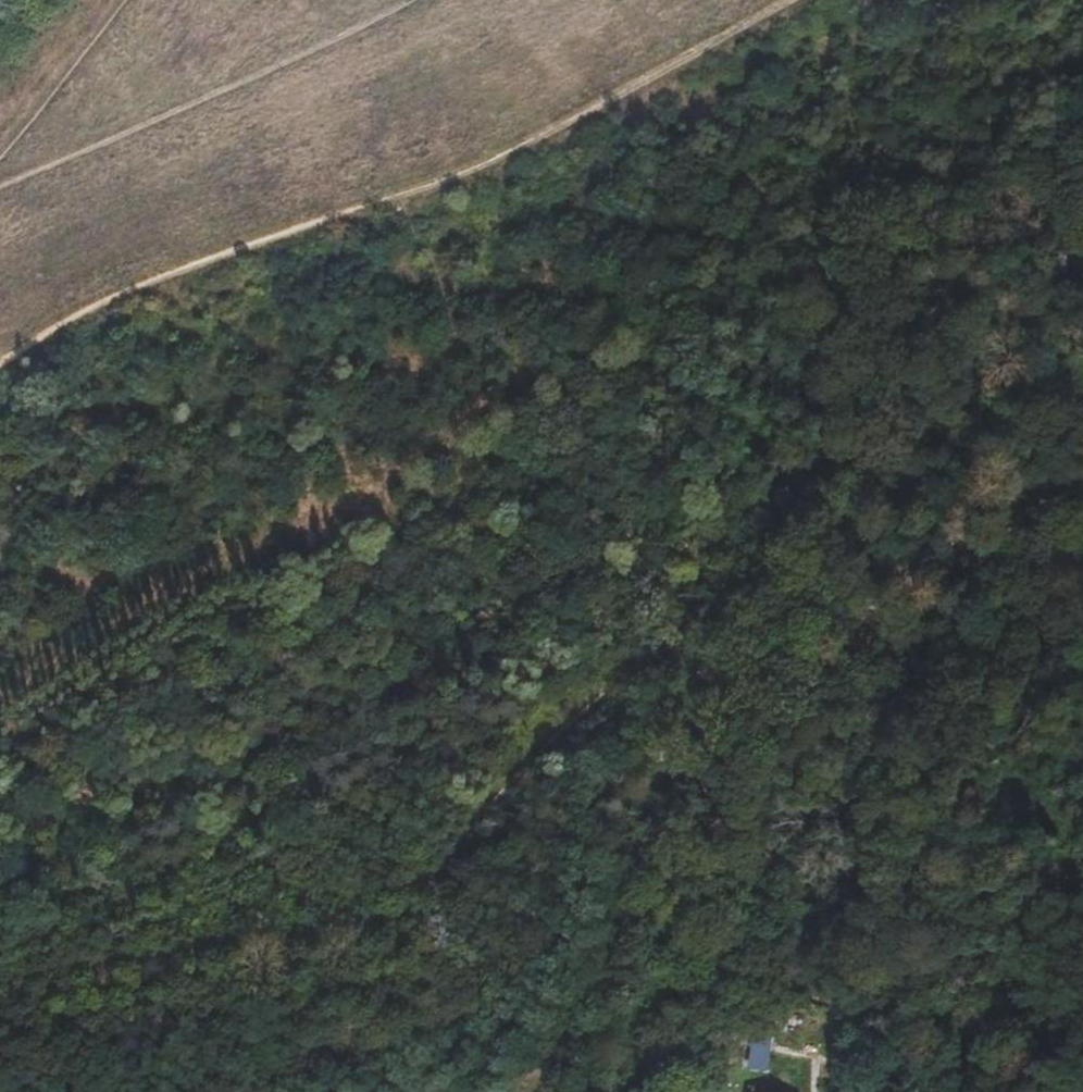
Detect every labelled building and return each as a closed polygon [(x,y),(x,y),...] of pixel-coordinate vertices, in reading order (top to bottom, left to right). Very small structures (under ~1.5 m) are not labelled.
[(767,1030),(760,1029),(754,1028),(747,1067),(759,1070),(767,1030)] [(1037,1080),(1058,1083),(1060,1073),(1038,1070),(1037,1080)] [(1058,1083),(1037,1080),(1035,1091),(1057,1091),(1058,1083)]
